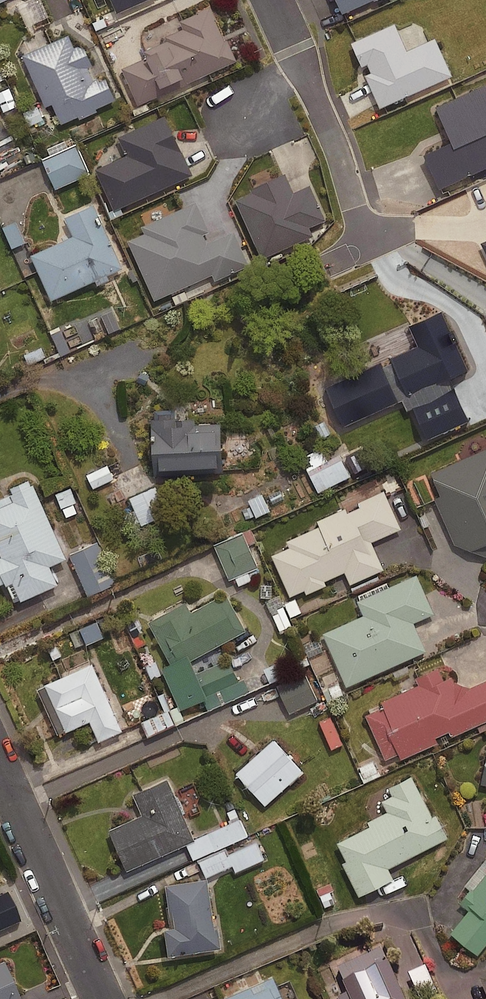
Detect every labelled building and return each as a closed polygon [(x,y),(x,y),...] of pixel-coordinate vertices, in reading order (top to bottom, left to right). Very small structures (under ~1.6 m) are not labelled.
[(117,12),(144,0),(112,0),(117,12)] [(343,13),(372,0),(337,0),(343,13)] [(225,40),(211,7),(180,21),(184,28),(166,36),(167,40),(145,50),(148,57),(122,68),(138,104),(162,93),(159,87),(183,77),(186,84),(238,60),(228,39),(225,40)] [(452,74),(435,36),(406,48),(394,22),(352,41),(362,64),(366,62),(370,70),(364,73),(379,107),(452,74)] [(62,123),(116,100),(106,78),(95,83),(88,67),(93,65),(86,49),(78,45),(74,47),(69,35),(24,55),(46,105),(53,102),(62,123)] [(9,86),(0,90),(0,103),(3,110),(17,105),(9,86)] [(163,113),(117,135),(126,153),(95,167),(114,208),(191,173),(163,113)] [(423,152),(439,186),(485,165),(485,124),(423,152)] [(88,172),(75,143),(42,157),(55,187),(88,172)] [(309,182),(293,190),(287,176),(237,198),(262,255),(312,233),(309,225),(325,218),(309,182)] [(208,230),(195,200),(141,224),(144,231),(127,239),(154,299),(247,258),(234,229),(206,241),(202,232),(208,230)] [(123,268),(94,203),(65,216),(73,235),(31,254),(51,300),(123,268)] [(26,239),(16,219),(3,226),(12,246),(26,239)] [(224,472),(221,422),(175,424),(175,409),(154,410),(154,419),(151,419),(154,476),(224,472)] [(326,461),(319,448),(301,457),(317,490),(349,475),(339,454),(326,461)] [(431,473),(441,496),(435,499),(455,544),(485,556),(485,449),(431,473)] [(113,477),(107,464),(86,473),(93,487),(113,477)] [(34,484),(31,486),(28,480),(11,488),(13,493),(0,499),(0,585),(5,583),(6,586),(13,583),(21,601),(58,584),(50,566),(67,559),(34,484)] [(156,485),(129,497),(133,508),(124,512),(131,527),(168,511),(156,485)] [(77,511),(67,487),(56,492),(66,516),(77,511)] [(401,528),(384,491),(359,502),(360,506),(348,512),(346,508),(317,521),(320,526),(287,541),(289,547),(271,555),(290,597),(304,590),(306,594),(327,585),(325,581),(345,572),(350,584),(384,569),(371,542),(401,528)] [(270,511),(262,492),(246,499),(254,517),(270,511)] [(242,531),(215,544),(231,578),(234,576),(238,586),(252,580),(247,570),(258,565),(242,531)] [(66,552),(85,592),(116,578),(97,537),(66,552)] [(434,614),(417,575),(358,601),(364,615),(323,634),(347,687),(428,651),(415,623),(434,614)] [(191,612),(185,602),(148,622),(175,670),(246,631),(226,593),(191,612)] [(289,617),(302,611),(297,598),(270,609),(279,630),(292,624),(289,617)] [(103,635),(97,619),(80,626),(86,642),(103,635)] [(280,661),(262,669),(269,683),(286,674),(280,661)] [(122,731),(92,664),(45,685),(66,732),(90,721),(99,741),(122,731)] [(439,669),(417,679),(420,685),(382,702),(384,707),(366,715),(386,760),(399,754),(402,760),(439,743),(437,738),(450,732),(452,737),(485,722),(485,681),(471,688),(455,683),(453,677),(445,681),(439,669)] [(317,699),(306,675),(280,687),(290,711),(317,699)] [(183,719),(177,705),(142,719),(147,733),(183,719)] [(303,772),(274,740),(236,774),(266,806),(303,772)] [(379,775),(372,760),(357,767),(364,782),(379,775)] [(432,817),(411,777),(390,788),(394,796),(382,802),(388,812),(368,823),(370,826),(337,843),(347,862),(343,863),(360,896),(393,879),(388,869),(448,838),(436,815),(432,817)] [(195,841),(167,780),(133,795),(142,815),(109,830),(127,871),(195,841)] [(226,843),(197,856),(205,875),(232,863),(235,870),(263,858),(256,839),(229,851),(226,843)] [(485,947),(485,875),(474,890),(472,889),(460,904),(469,911),(450,934),(478,956),(485,947)] [(218,951),(207,879),(165,885),(172,931),(161,933),(165,959),(218,951)] [(18,912),(0,921),(0,939),(25,928),(18,912)] [(0,964),(0,998),(18,998),(2,963),(0,964)] [(390,966),(344,986),(350,998),(405,998),(390,966)] [(271,980),(227,998),(279,998),(271,980)]
